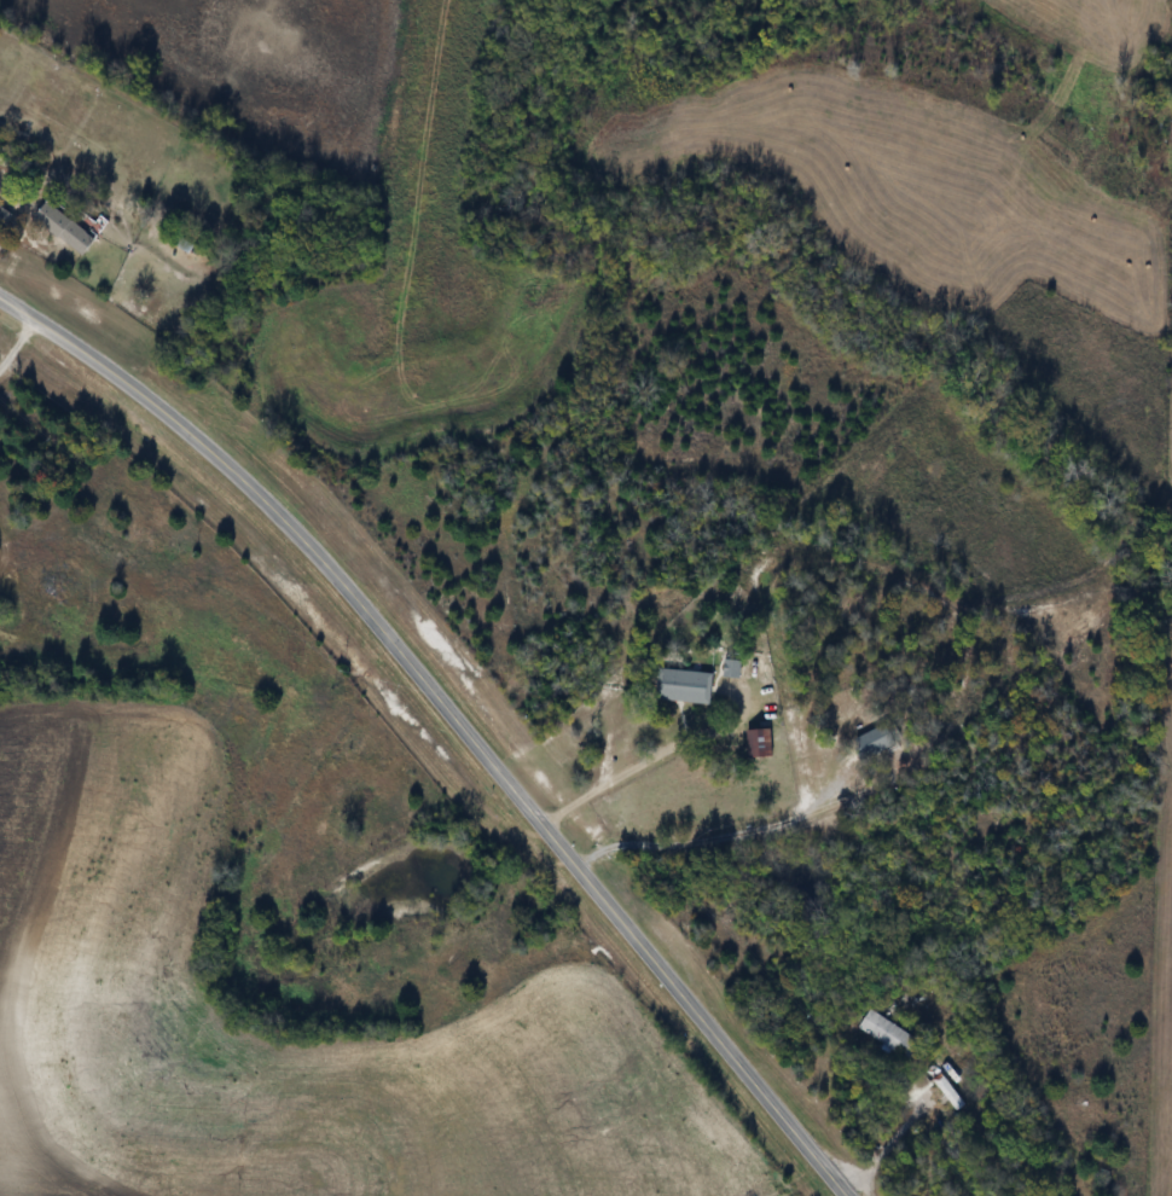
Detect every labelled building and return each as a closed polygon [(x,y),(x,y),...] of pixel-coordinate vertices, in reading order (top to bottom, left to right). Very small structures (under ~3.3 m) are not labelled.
[(34,221),(86,257),(99,239),(47,203),(34,221)] [(708,704),(709,678),(664,675),(663,701),(708,704)] [(899,748),(856,709),(846,719),(890,758),(899,748)] [(750,731),(751,761),(774,760),(773,730),(750,731)] [(859,1029),(910,1064),(923,1045),(871,1011),(859,1029)]
